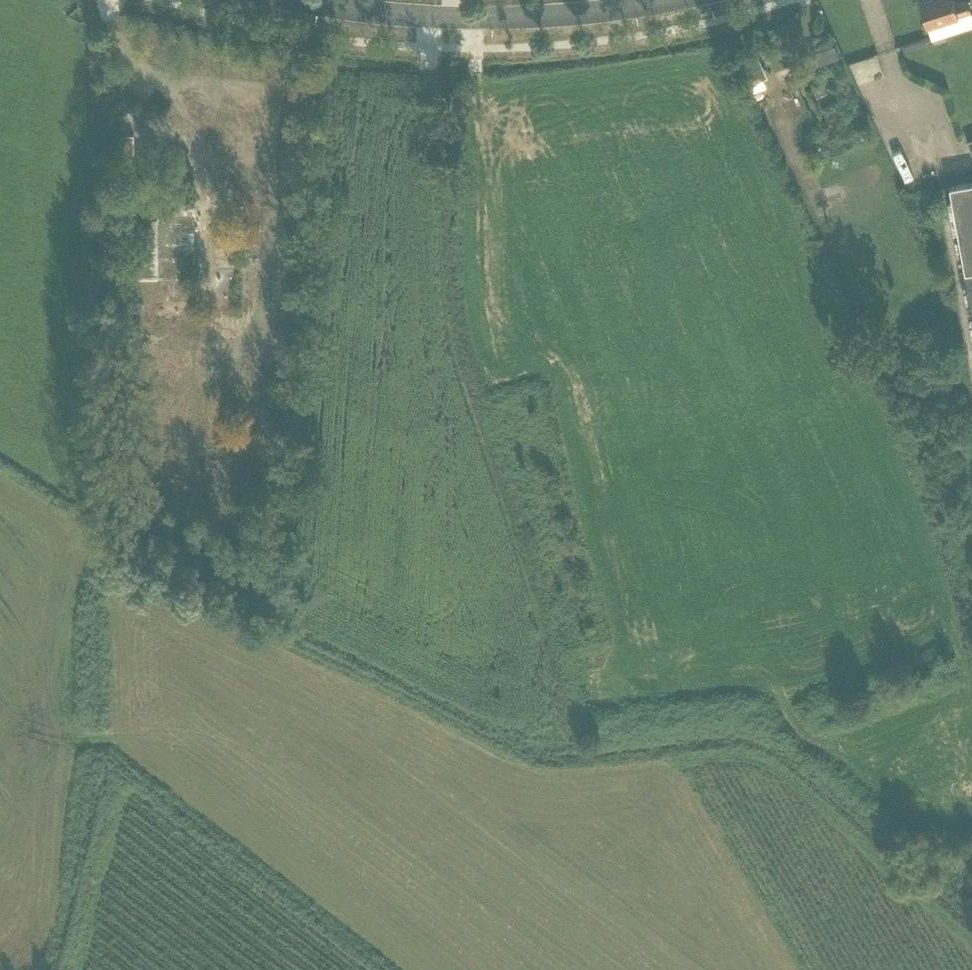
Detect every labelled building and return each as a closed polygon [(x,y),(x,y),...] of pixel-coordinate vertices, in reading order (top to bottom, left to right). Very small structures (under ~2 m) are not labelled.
[(924,19),(926,26),(970,12),(967,0),(954,4),(953,0),(919,0),(918,0),(924,19)] [(137,184),(133,134),(122,135),(125,185),(137,184)] [(949,187),(964,271),(971,316),(971,182),(949,187)] [(197,276),(195,195),(126,197),(127,217),(118,217),(120,300),(193,298),(192,276),(197,276)]
